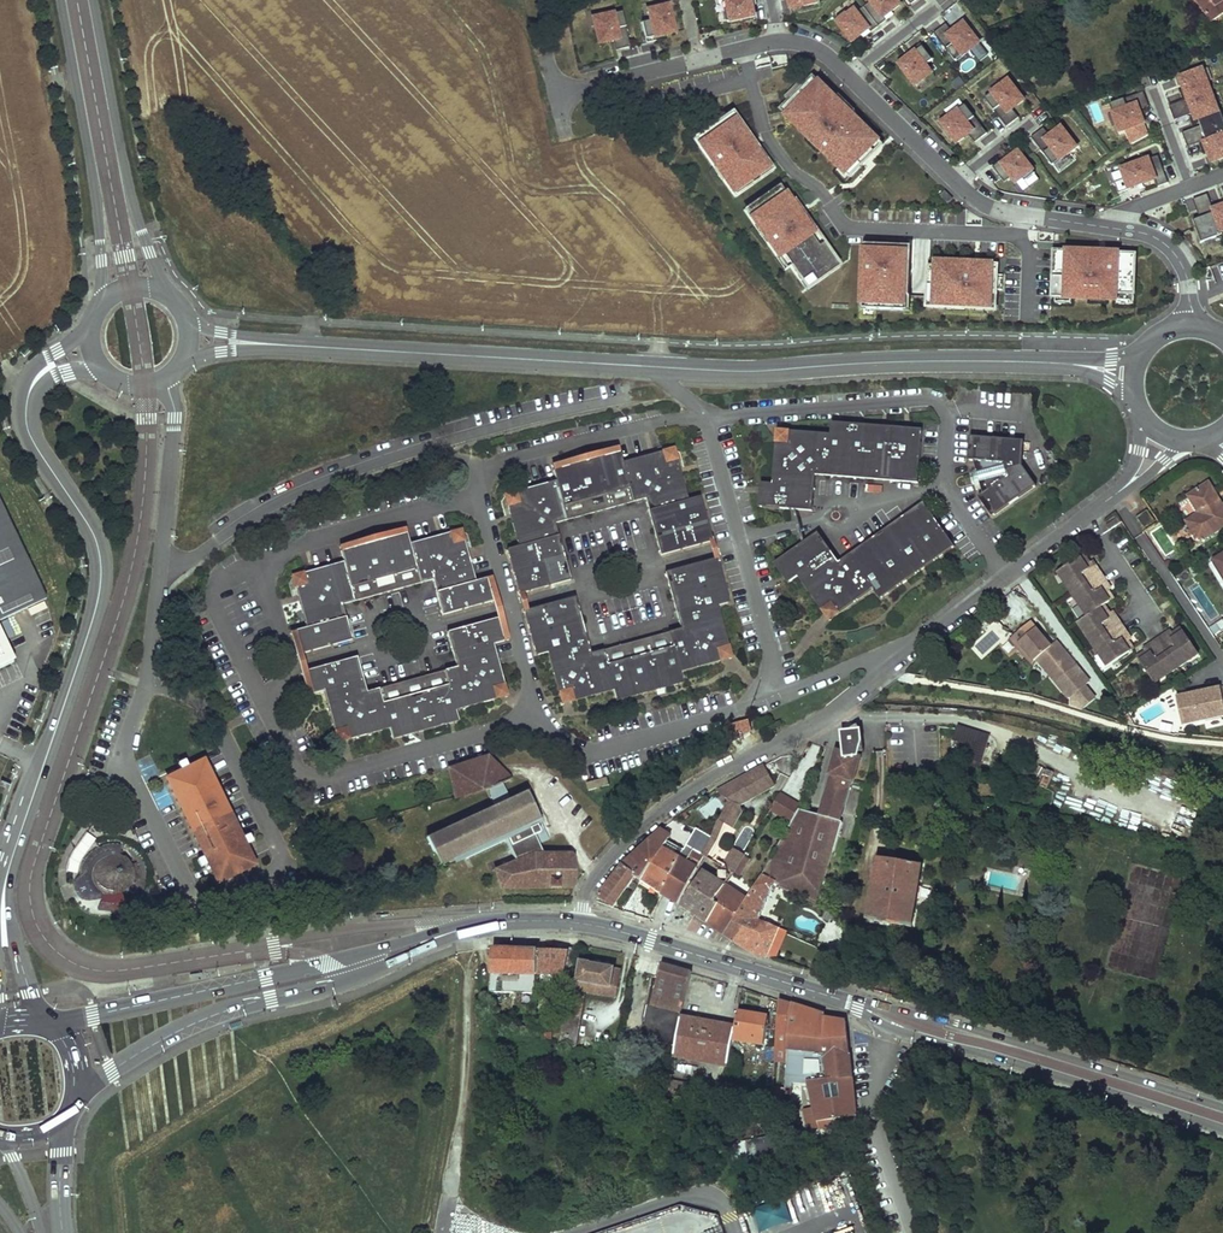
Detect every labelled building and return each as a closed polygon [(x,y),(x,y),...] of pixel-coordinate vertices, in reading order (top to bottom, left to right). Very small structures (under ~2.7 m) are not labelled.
[(731,1),(728,1),(730,9),(726,10),(728,22),(755,16),(753,6),(752,0),(731,0),(731,1)] [(792,9),(818,3),(817,0),(790,0),(792,9)] [(887,20),(884,17),(892,11),(900,5),(896,0),(870,0),(871,1),(857,13),(855,11),(849,15),(846,11),(836,19),(853,41),(862,35),(869,29),(871,32),(887,20)] [(1207,15),(1221,6),(1222,8),(1222,0),(1197,0),(1207,15)] [(668,6),(649,10),(651,20),(642,22),(647,42),(657,40),(656,36),(665,34),(675,32),(668,6)] [(1207,15),(1213,23),(1222,16),(1222,8),(1221,6),(1207,15)] [(622,11),(593,18),(599,43),(613,40),(618,38),(621,49),(631,46),(622,11)] [(894,15),(892,11),(884,17),(887,20),(894,15)] [(942,27),(934,33),(956,61),(980,43),(964,23),(953,32),(949,35),(942,27)] [(946,24),(942,27),(949,35),(953,32),(946,24)] [(871,32),(869,29),(862,35),(864,38),(871,32)] [(933,59),(921,43),(913,49),(915,52),(908,58),(900,65),(916,86),(932,73),(926,65),(933,59)] [(915,52),(913,49),(905,55),(908,58),(915,52)] [(1203,70),(1187,76),(1191,86),(1185,88),(1189,99),(1170,106),(1174,117),(1199,108),(1202,118),(1205,117),(1209,127),(1184,136),(1188,147),(1205,141),(1209,152),(1214,150),(1218,160),(1222,158),(1222,115),(1221,111),(1219,112),(1203,70)] [(1181,78),(1185,88),(1191,86),(1187,76),(1181,78)] [(790,102),(782,110),(811,138),(813,136),(823,145),(821,147),(852,177),(883,145),(852,115),(836,99),(814,78),(806,86),(790,102)] [(1009,80),(985,99),(1007,127),(1015,121),(1009,112),(1013,109),(1024,100),(1009,80)] [(786,98),(790,102),(806,86),(801,82),(786,98)] [(1144,91),(1110,104),(1121,132),(1144,123),(1139,110),(1137,105),(1147,101),(1144,91)] [(840,95),(836,99),(852,115),(856,111),(840,95)] [(1147,101),(1137,105),(1139,110),(1149,106),(1147,101)] [(988,133),(966,105),(942,123),(957,143),(969,134),(973,131),(979,140),(988,133)] [(1009,112),(1015,121),(1019,118),(1013,109),(1009,112)] [(771,168),(734,116),(693,145),(731,195),(771,168)] [(1031,138),(1053,166),(1077,148),(1062,128),(1050,137),(1046,140),(1040,131),(1031,138)] [(1044,128),(1040,131),(1046,140),(1050,137),(1044,128)] [(979,140),(973,131),(969,134),(975,143),(979,140)] [(1218,160),(1214,150),(1209,152),(1212,162),(1218,160)] [(1036,174),(1019,152),(1003,165),(1001,162),(993,168),(1005,182),(1012,177),(1017,183),(1023,179),(1026,182),(1036,174)] [(1168,183),(1158,156),(1122,170),(1129,189),(1155,179),(1159,187),(1168,183)] [(1112,173),(1118,191),(1126,189),(1119,170),(1112,173)] [(790,203),(779,188),(746,211),(758,227),(762,224),(766,230),(762,233),(778,257),(783,254),(792,266),(802,281),(812,275),(817,282),(841,266),(821,238),(817,241),(808,229),(813,226),(798,206),(794,209),(792,206),(799,200),(797,197),(790,203)] [(954,198),(945,189),(939,195),(947,204),(954,198)] [(1196,227),(1202,243),(1222,235),(1222,233),(1222,232),(1222,214),(1216,216),(1214,210),(1208,195),(1197,199),(1206,223),(1196,227)] [(1206,223),(1197,199),(1193,200),(1200,218),(1194,221),(1196,227),(1206,223)] [(1214,210),(1216,216),(1222,214),(1222,207),(1214,210)] [(758,227),(762,233),(766,230),(762,224),(758,227)] [(905,248),(866,247),(864,295),(868,295),(867,310),(904,311),(905,297),(909,297),(909,278),(903,277),(905,248)] [(1074,253),(1055,252),(1053,298),(1056,298),(1072,298),(1091,299),(1091,295),(1099,295),(1098,299),(1130,301),(1131,295),(1134,295),(1136,255),(1117,254),(1117,256),(1109,256),(1109,254),(1087,253),(1086,257),(1074,257),(1074,253)] [(792,266),(783,254),(778,257),(787,269),(792,266)] [(937,268),(929,268),(928,308),(947,308),(947,305),(955,306),(955,309),(973,309),(973,306),(985,307),(985,310),(996,310),(997,291),(998,276),(998,266),(957,264),(957,269),(937,268)] [(817,282),(812,275),(802,281),(808,289),(817,282)] [(832,433),(789,430),(777,439),(774,483),(762,482),(760,506),(814,510),(816,474),(920,482),(924,429),(833,422),(832,433)] [(778,430),(777,439),(789,430),(778,430)] [(1024,440),(972,435),(969,460),(975,460),(978,472),(980,481),(983,493),(979,496),(992,516),(1037,485),(1022,464),(1024,440)] [(552,465),(553,469),(620,451),(619,447),(552,465)] [(674,447),(665,450),(677,457),(674,447)] [(519,547),(508,550),(520,595),(572,580),(557,524),(646,499),(661,555),(713,541),(701,497),(689,500),(677,457),(665,450),(623,462),(620,451),(553,469),(557,481),(515,493),(507,505),(519,547)] [(980,481),(978,472),(972,473),(974,483),(980,481)] [(1209,483),(1189,495),(1199,513),(1186,521),(1199,541),(1222,527),(1222,505),(1209,483)] [(507,505),(515,493),(505,495),(507,505)] [(48,599),(0,498),(0,621),(48,599)] [(820,533),(776,563),(791,583),(800,577),(824,611),(839,614),(874,589),(881,599),(956,546),(925,502),(840,562),(820,533)] [(1154,521),(1148,511),(1138,517),(1144,527),(1154,521)] [(406,528),(341,546),(342,550),(407,532),(406,528)] [(453,532),(466,540),(462,529),(453,532)] [(302,573),(296,588),(307,628),(297,631),(303,653),(352,640),(342,605),(433,580),(443,614),(493,600),(487,578),(477,581),(466,540),(453,532),(410,544),(407,532),(342,550),(345,562),(302,573)] [(1214,560),(1222,575),(1222,555),(1214,560)] [(1084,556),(1080,559),(1086,567),(1090,565),(1084,556)] [(577,596),(524,611),(537,656),(548,653),(560,694),(575,702),(614,690),(618,702),(685,684),(681,672),(723,661),(730,647),(718,606),(730,603),(718,557),(666,572),(681,627),(592,652),(577,596)] [(1111,590),(1092,563),(1090,565),(1086,567),(1080,559),(1062,571),(1067,579),(1066,586),(1079,606),(1086,607),(1091,615),(1100,610),(1104,607),(1110,603),(1104,595),(1108,592),(1111,590)] [(1173,566),(1168,559),(1164,562),(1168,569),(1173,566)] [(1062,571),(1058,574),(1066,586),(1067,579),(1062,571)] [(296,588),(302,573),(292,576),(296,588)] [(493,600),(500,599),(493,576),(487,578),(493,600)] [(1114,600),(1108,592),(1104,595),(1110,603),(1114,600)] [(1064,611),(1076,603),(1072,598),(1060,606),(1064,611)] [(1086,607),(1079,606),(1087,618),(1091,615),(1086,607)] [(1110,615),(1104,607),(1100,610),(1106,618),(1110,615)] [(1131,641),(1112,613),(1110,615),(1106,618),(1100,610),(1091,615),(1087,618),(1082,622),(1087,630),(1086,637),(1099,656),(1106,658),(1111,666),(1129,653),(1124,645),(1128,643),(1131,641)] [(839,614),(824,611),(831,620),(839,614)] [(511,641),(504,617),(498,618),(505,642),(511,641)] [(357,658),(308,672),(314,695),(324,692),(335,733),(350,741),(390,729),(394,740),(460,722),(457,711),(498,700),(506,685),(495,645),(505,642),(498,618),(447,632),(457,667),(367,692),(357,658)] [(997,621),(967,647),(980,661),(1009,636),(997,621)] [(1032,621),(1010,638),(1016,645),(1020,642),(1034,660),(1033,661),(1034,661),(1052,646),(1032,621)] [(1087,630),(1082,622),(1078,624),(1086,637),(1087,630)] [(16,660),(0,625),(0,667),(16,660)] [(1181,626),(1173,632),(1176,636),(1184,630),(1181,626)] [(1171,629),(1144,647),(1146,650),(1148,654),(1140,660),(1152,678),(1160,673),(1167,674),(1187,661),(1188,654),(1196,649),(1184,630),(1176,636),(1173,632),(1171,629)] [(297,631),(291,633),(297,655),(303,653),(297,631)] [(1090,682),(1076,665),(1073,668),(1060,652),(1064,650),(1058,641),(1052,646),(1034,661),(1064,698),(1068,699),(1085,686),(1090,682)] [(1034,660),(1020,642),(1016,645),(1030,663),(1033,661),(1034,660)] [(1133,651),(1128,643),(1124,645),(1129,653),(1133,651)] [(723,661),(733,658),(730,647),(723,661)] [(1199,653),(1196,649),(1188,654),(1187,661),(1199,653)] [(1076,665),(1064,650),(1060,652),(1073,668),(1076,665)] [(1146,650),(1137,656),(1140,660),(1148,654),(1146,650)] [(1106,658),(1099,656),(1107,669),(1111,666),(1106,658)] [(308,672),(302,673),(308,697),(314,695),(308,672)] [(1160,673),(1152,678),(1155,682),(1167,674),(1160,673)] [(509,697),(506,685),(498,700),(509,697)] [(1095,699),(1085,686),(1068,699),(1070,706),(1081,710),(1095,699)] [(1199,692),(1200,696),(1193,697),(1192,694),(1177,697),(1184,727),(1222,718),(1222,688),(1199,692)] [(575,702),(560,694),(563,705),(575,702)] [(859,752),(864,752),(862,729),(861,729),(859,725),(853,729),(848,734),(845,740),(844,752),(846,752),(858,755),(859,752)] [(991,735),(958,725),(955,737),(974,743),(968,764),(981,768),(991,735)] [(338,744),(350,741),(335,733),(338,744)] [(825,799),(845,804),(852,781),(854,781),(861,756),(858,755),(846,752),(845,755),(842,752),(839,753),(837,755),(837,759),(839,762),(833,765),(830,774),(832,775),(825,799)] [(488,757),(449,769),(455,798),(471,794),(480,814),(424,841),(436,868),(450,862),(451,866),(504,842),(516,863),(496,871),(503,890),(575,889),(576,859),(571,855),(556,855),(527,794),(488,757)] [(249,861),(255,858),(206,758),(166,778),(215,878),(220,875),(174,780),(202,766),(249,861)] [(1163,772),(1183,775),(1184,767),(1164,765),(1163,772)] [(202,766),(174,780),(220,875),(215,878),(218,884),(258,865),(255,858),(249,861),(202,766)] [(774,786),(764,766),(717,791),(728,800),(723,811),(738,818),(741,810),(739,805),(774,786)] [(1043,768),(1039,786),(1054,789),(1058,772),(1043,768)] [(608,777),(589,782),(590,788),(610,784),(608,777)] [(800,804),(781,793),(771,808),(791,820),(800,804)] [(1064,804),(1073,803),(1075,815),(1090,813),(1088,794),(1063,797),(1064,804)] [(841,821),(845,804),(825,799),(820,815),(841,821)] [(799,809),(762,873),(777,881),(776,883),(780,885),(820,905),(827,880),(826,879),(834,851),(843,821),(841,821),(820,815),(799,809)] [(671,835),(662,829),(650,840),(662,847),(671,835)] [(711,837),(698,829),(688,845),(694,848),(702,853),(711,837)] [(662,847),(650,840),(624,864),(637,873),(635,876),(641,881),(662,847)] [(688,845),(687,844),(679,857),(680,857),(686,861),(693,849),(694,848),(688,845)] [(679,857),(662,847),(641,881),(662,893),(680,857),(679,857)] [(704,855),(693,849),(686,861),(680,857),(662,893),(678,903),(704,855)] [(744,855),(732,849),(715,879),(702,871),(681,906),(707,922),(720,904),(715,901),(724,886),(733,874),(744,855)] [(92,890),(99,887),(103,891),(110,893),(119,892),(126,888),(130,880),(131,871),(128,864),(123,859),(114,857),(106,858),(100,862),(96,868),(95,874),(95,879),(89,882),(92,890)] [(918,870),(874,862),(863,925),(908,932),(918,870)] [(637,873),(624,864),(596,900),(613,907),(635,876),(637,873)] [(777,881),(762,873),(747,899),(724,933),(753,951),(767,956),(780,927),(764,920),(760,918),(776,883),(777,881)] [(739,878),(733,874),(724,886),(715,901),(720,904),(707,922),(724,933),(747,899),(732,890),(739,878)] [(780,885),(776,883),(760,918),(764,920),(780,885)] [(787,931),(780,927),(767,956),(775,959),(787,931)] [(567,953),(539,951),(538,976),(541,976),(541,987),(559,988),(559,976),(563,976),(563,980),(571,980),(578,948),(569,948),(567,953)] [(538,976),(539,951),(493,949),(492,961),(492,974),(536,976),(538,976)] [(590,963),(582,961),(578,982),(571,980),(569,990),(573,991),(568,1016),(565,1015),(559,1046),(576,1048),(587,992),(589,984),(619,990),(622,971),(616,970),(616,969),(590,964),(590,963)] [(693,973),(662,964),(651,1006),(681,1014),(693,973)] [(490,993),(536,994),(536,976),(492,974),(490,993)] [(617,998),(619,990),(589,984),(587,992),(617,998)] [(788,1051),(793,1004),(778,1000),(776,1049),(788,1051)] [(857,1122),(846,1021),(826,1018),(825,1015),(793,1004),(788,1051),(786,1073),(801,1074),(803,1048),(794,1047),(794,1043),(806,1044),(804,1081),(809,1082),(818,1128),(857,1122)] [(758,1014),(738,1011),(735,1030),(733,1040),(765,1045),(768,1026),(766,1025),(768,1018),(758,1016),(758,1014)] [(735,1030),(680,1020),(676,1039),(674,1054),(729,1064),(733,1040),(735,1030)] [(533,1030),(519,1027),(517,1034),(531,1037),(533,1030)] [(786,1098),(786,1077),(774,1076),(773,1086),(773,1090),(769,1090),(769,1098),(786,1098)] [(704,1097),(705,1087),(669,1080),(667,1090),(704,1097)] [(752,1209),(759,1232),(791,1222),(784,1199),(752,1209)]
